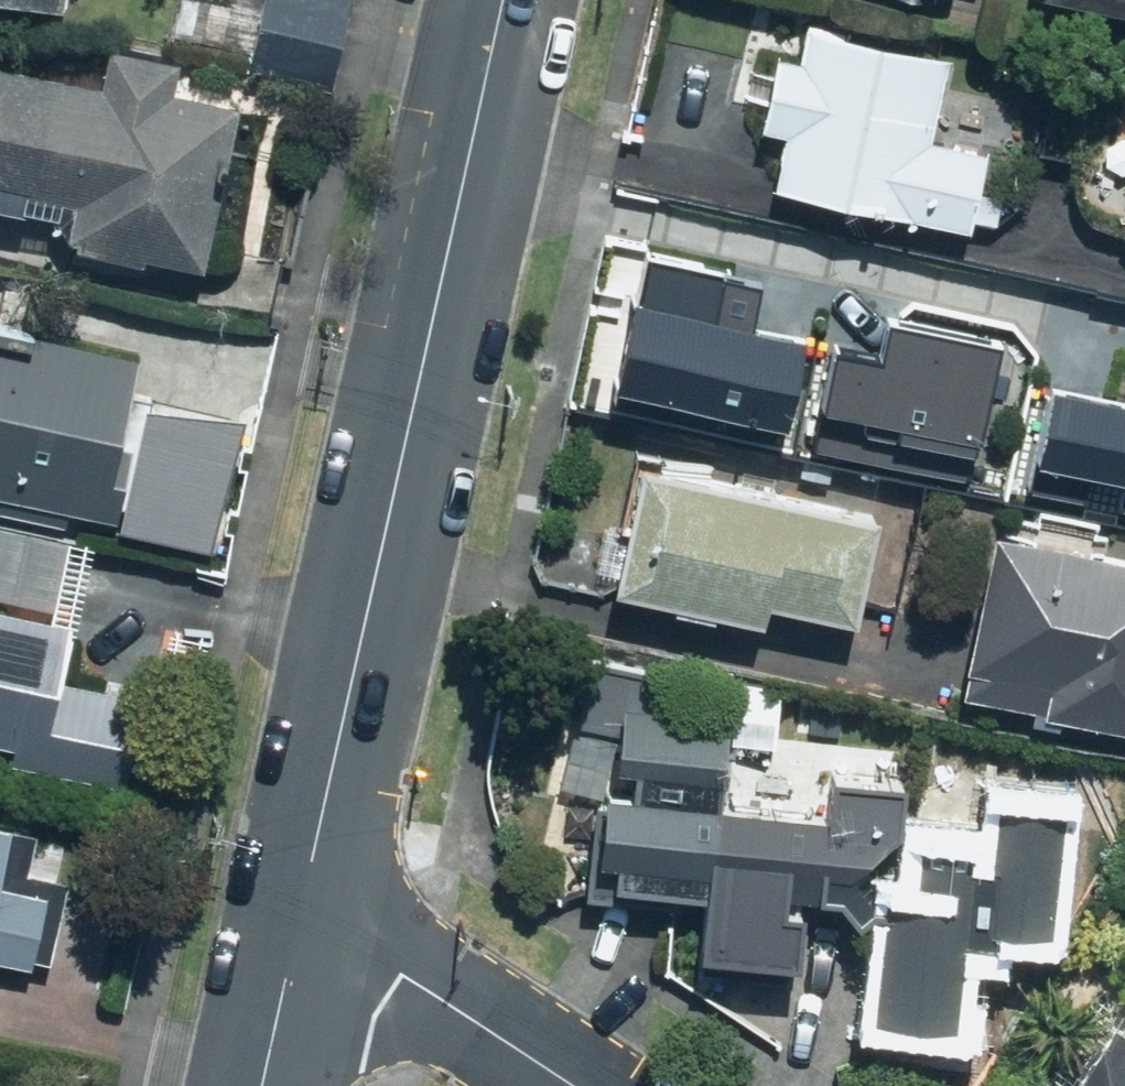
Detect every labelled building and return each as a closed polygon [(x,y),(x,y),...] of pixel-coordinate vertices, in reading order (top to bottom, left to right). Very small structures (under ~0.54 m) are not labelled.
[(55,18),(59,0),(0,0),(0,4),(55,18)] [(251,25),(335,47),(348,0),(258,0),(251,25)] [(961,16),(965,0),(897,0),(961,16)] [(1024,1),(1124,22),(1124,0),(1025,0),(1024,1)] [(944,58),(800,29),(793,61),(767,56),(752,134),(775,138),(764,194),(856,212),(962,232),(982,153),(928,140),(944,58)] [(234,109),(170,95),(177,67),(103,50),(94,87),(0,66),(0,192),(63,206),(55,242),(196,273),(234,109)] [(634,299),(608,414),(800,457),(825,341),(771,328),(781,284),(652,255),(641,304),(634,299)] [(847,350),(820,452),(975,492),(1010,355),(898,326),(889,361),(847,350)] [(61,529),(64,514),(111,523),(126,449),(116,447),(136,359),(0,330),(0,516),(61,529)] [(1037,501),(1124,520),(1124,415),(1059,400),(1037,501)] [(229,430),(143,410),(114,532),(200,552),(229,430)] [(869,516),(630,465),(602,596),(754,631),(759,609),(848,629),(869,516)] [(7,751),(4,764),(119,792),(142,700),(59,680),(72,629),(48,623),(67,544),(0,528),(0,750),(7,751)] [(984,534),(950,699),(1124,735),(1124,563),(984,534)] [(892,608),(905,551),(872,543),(859,601),(892,608)] [(572,787),(569,787),(566,817),(586,819),(581,870),(603,872),(601,895),(690,903),(685,962),(792,972),(796,927),(865,933),(861,980),(857,1027),(897,1030),(948,1035),(955,958),(987,961),(989,938),(1044,943),(1057,798),(976,791),(971,838),(905,833),(900,887),(889,886),(898,786),(817,778),(814,812),(720,803),(723,716),(665,710),(671,673),(588,658),(572,787)] [(9,829),(0,827),(0,867),(9,829)] [(25,970),(42,895),(0,885),(0,965),(25,970)] [(1105,1025),(1064,1085),(1124,1085),(1124,1038),(1105,1025)]
